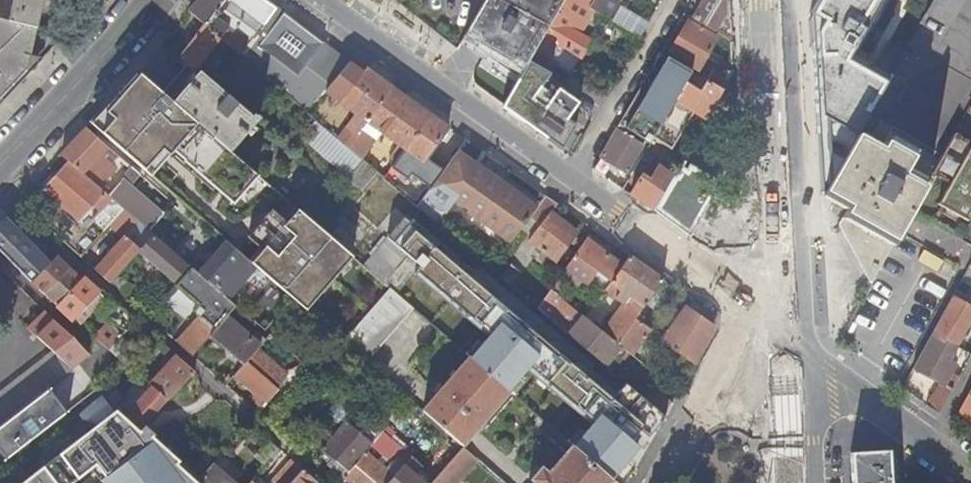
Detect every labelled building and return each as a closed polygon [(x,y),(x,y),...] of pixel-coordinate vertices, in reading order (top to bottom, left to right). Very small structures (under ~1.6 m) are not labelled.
[(10,21),(32,26),(38,0),(15,0),(10,21)] [(32,26),(36,29),(43,0),(38,0),(32,26)] [(278,8),(278,7),(268,0),(198,0),(190,11),(205,24),(231,46),(243,56),(278,8)] [(523,70),(528,62),(564,0),(484,0),(464,36),(523,70)] [(593,0),(564,0),(528,62),(550,75),(556,65),(571,74),(591,39),(582,34),(595,12),(588,9),(593,1),(593,0)] [(593,1),(588,9),(595,12),(612,23),(621,7),(624,3),(619,0),(593,0),(593,1)] [(693,19),(713,30),(723,12),(723,0),(703,0),(693,19)] [(826,0),(818,0),(817,3),(849,22),(853,15),(826,0)] [(853,15),(861,0),(826,0),(853,15)] [(966,0),(934,0),(926,15),(950,28),(966,0)] [(638,38),(647,22),(621,7),(612,23),(638,38)] [(350,62),(285,13),(249,61),(308,111),(327,89),(350,62)] [(32,26),(10,21),(0,19),(0,93),(22,68),(32,26)] [(689,22),(669,54),(698,71),(716,38),(689,22)] [(205,24),(180,57),(188,64),(199,74),(201,72),(207,76),(231,46),(205,24)] [(860,34),(846,27),(815,79),(829,88),(827,90),(869,114),(891,76),(850,53),(860,34)] [(523,70),(464,36),(462,39),(521,73),(523,70)] [(692,72),(660,54),(645,79),(600,155),(628,172),(644,145),(648,147),(692,72)] [(350,127),(359,134),(393,86),(353,58),(350,62),(327,89),(357,112),(349,126),(350,127)] [(188,64),(164,93),(174,102),(176,101),(234,150),(260,121),(207,76),(201,72),(199,74),(188,64)] [(578,105),(590,85),(571,74),(556,65),(550,75),(544,85),(578,105)] [(713,70),(706,81),(723,90),(732,75),(724,71),(722,75),(713,70)] [(648,147),(643,155),(654,162),(659,153),(652,149),(659,139),(666,143),(665,144),(673,148),(693,112),(706,120),(723,90),(706,81),(692,72),(648,147)] [(235,203),(259,175),(174,102),(164,93),(142,74),(95,127),(152,176),(175,150),(187,161),(186,161),(235,203)] [(398,149),(403,152),(406,148),(431,113),(393,86),(359,134),(350,148),(380,172),(385,177),(396,163),(373,142),(368,137),(371,132),(377,136),(381,130),(401,145),(398,149)] [(578,147),(588,131),(579,125),(582,121),(558,105),(556,108),(548,103),(538,119),(578,147)] [(424,161),(450,127),(431,113),(406,148),(403,152),(396,163),(385,177),(418,205),(425,196),(436,182),(414,166),(420,158),(424,161)] [(304,137),(365,190),(380,172),(350,148),(341,140),(318,120),(304,137)] [(579,125),(588,131),(590,126),(582,121),(579,125)] [(359,134),(350,127),(341,140),(350,148),(359,134)] [(103,152),(108,147),(88,129),(62,155),(69,161),(124,209),(150,231),(159,220),(161,218),(128,189),(131,186),(141,175),(132,168),(128,173),(120,184),(114,179),(107,186),(91,173),(86,169),(97,158),(103,152)] [(373,142),(377,136),(371,132),(368,137),(373,142)] [(954,134),(934,171),(932,174),(949,184),(938,205),(968,222),(970,216),(970,143),(954,134)] [(881,149),(857,136),(848,151),(824,194),(849,208),(840,226),(871,283),(910,214),(932,174),(934,171),(884,144),(881,149)] [(103,152),(128,173),(132,168),(108,147),(103,152)] [(475,163),(459,151),(436,182),(425,196),(445,210),(454,198),(472,210),(470,213),(511,241),(521,228),(537,207),(478,165),(475,163)] [(128,173),(103,152),(97,158),(101,161),(91,173),(107,186),(114,179),(120,184),(128,173)] [(483,152),(475,163),(478,165),(486,154),(483,152)] [(86,169),(91,173),(101,161),(97,158),(86,169)] [(94,218),(107,229),(112,223),(124,209),(69,161),(44,190),(79,221),(88,211),(101,197),(103,199),(99,204),(103,207),(94,218)] [(642,174),(630,194),(653,211),(676,171),(671,168),(668,173),(659,167),(651,180),(642,174)] [(605,396),(621,378),(619,377),(570,335),(549,317),(510,283),(502,276),(418,205),(385,177),(380,172),(365,190),(365,191),(605,396)] [(624,175),(616,185),(623,190),(630,178),(624,175)] [(164,215),(131,186),(128,189),(161,218),(164,215)] [(552,211),(558,203),(548,197),(546,195),(537,207),(521,228),(532,237),(530,241),(556,261),(578,232),(552,211)] [(88,211),(94,218),(103,207),(99,204),(103,199),(101,197),(88,211)] [(333,203),(315,223),(326,232),(344,212),(333,203)] [(127,236),(96,270),(111,283),(117,275),(141,250),(142,249),(154,235),(150,231),(124,209),(112,223),(127,236)] [(265,250),(253,264),(258,268),(307,310),(354,257),(346,249),(327,233),(326,232),(315,223),(300,210),(288,223),(273,210),(250,237),(265,250)] [(51,262),(6,220),(0,226),(0,253),(32,282),(51,262)] [(166,226),(159,220),(150,231),(154,235),(156,237),(160,233),(166,226)] [(336,223),(327,233),(346,249),(355,239),(336,223)] [(172,243),(160,233),(156,237),(168,247),(172,243)] [(177,281),(190,266),(168,247),(156,237),(154,235),(142,249),(141,250),(177,281)] [(389,237),(365,266),(370,270),(391,289),(397,293),(420,267),(408,257),(409,255),(389,237)] [(623,266),(588,239),(578,253),(563,273),(584,289),(599,271),(611,281),(623,266)] [(228,299),(258,268),(253,264),(228,242),(199,274),(228,299)] [(636,319),(663,279),(630,255),(623,266),(611,281),(620,287),(623,289),(617,299),(625,304),(607,335),(645,366),(663,342),(655,332),(636,319)] [(71,268),(57,256),(51,262),(32,282),(46,295),(71,268)] [(512,263),(502,276),(510,283),(521,270),(512,263)] [(177,281),(179,283),(181,281),(193,268),(190,266),(177,281)] [(433,279),(420,267),(397,293),(411,306),(433,279)] [(84,279),(71,268),(46,295),(58,306),(84,279)] [(200,316),(177,342),(193,355),(209,336),(227,315),(236,305),(228,299),(199,274),(193,268),(181,281),(179,283),(177,286),(199,304),(194,310),(200,316)] [(117,275),(111,283),(124,295),(131,288),(117,275)] [(122,337),(137,320),(103,289),(99,292),(85,279),(84,279),(58,306),(80,326),(109,351),(110,351),(122,337)] [(613,296),(620,287),(611,281),(605,290),(613,296)] [(365,361),(413,307),(411,306),(397,293),(391,289),(344,343),(365,361)] [(933,333),(952,343),(957,347),(970,322),(970,302),(962,297),(964,295),(957,291),(933,333)] [(570,335),(585,317),(583,316),(564,299),(549,317),(570,335)] [(686,308),(663,342),(694,365),(714,329),(686,308)] [(44,311),(28,326),(54,349),(73,337),(44,311)] [(209,336),(244,366),(257,351),(262,345),(261,344),(265,338),(256,330),(251,336),(227,315),(209,336)] [(913,369),(924,375),(939,383),(926,405),(940,415),(960,378),(951,373),(957,364),(944,357),(952,343),(933,333),(913,369)] [(257,351),(262,356),(270,346),(275,351),(281,344),(270,335),(262,345),(257,351)] [(90,354),(73,337),(54,349),(73,366),(87,356),(90,354)] [(134,348),(122,337),(110,351),(122,361),(134,348)] [(354,355),(339,341),(329,353),(344,367),(354,355)] [(970,358),(970,355),(957,347),(952,356),(968,364),(970,358)] [(73,368),(74,367),(73,366),(54,349),(0,391),(0,425),(73,368)] [(244,366),(237,374),(257,392),(254,395),(265,406),(279,390),(278,388),(284,381),(284,377),(262,356),(257,351),(244,366)] [(169,357),(172,360),(177,355),(173,352),(169,357)] [(177,355),(172,360),(150,385),(153,387),(169,400),(195,371),(177,355)] [(73,368),(79,377),(94,366),(87,356),(73,366),(74,367),(73,368)] [(436,394),(422,411),(455,440),(461,445),(510,390),(470,357),(445,385),(440,381),(432,390),(436,394)] [(73,368),(0,425),(0,451),(28,430),(34,437),(74,406),(68,397),(85,384),(79,377),(73,368)] [(589,459),(613,480),(617,482),(627,482),(644,457),(542,370),(530,383),(607,450),(605,453),(597,446),(589,459)] [(116,408),(143,430),(147,424),(158,412),(169,400),(153,387),(135,406),(123,396),(114,406),(116,408)] [(652,387),(643,398),(666,417),(673,404),(652,387)] [(970,421),(970,390),(959,412),(970,421)] [(373,444),(383,433),(378,428),(343,398),(327,416),(341,427),(322,449),(332,457),(329,461),(345,475),(367,450),(373,444)] [(87,468),(91,465),(101,477),(97,480),(99,482),(200,482),(198,482),(196,479),(198,476),(143,430),(116,408),(20,482),(68,482),(87,468)] [(388,427),(383,423),(378,428),(383,433),(388,427)] [(405,464),(398,458),(404,451),(396,443),(383,433),(373,444),(392,461),(387,467),(367,450),(345,475),(344,476),(352,482),(388,482),(405,464)] [(261,450),(271,459),(280,447),(271,438),(261,450)] [(392,461),(373,444),(367,450),(387,467),(392,461)] [(477,459),(463,447),(440,473),(451,482),(456,482),(477,459)] [(613,480),(589,459),(587,457),(575,447),(549,476),(541,469),(533,479),(537,482),(610,482),(613,480)] [(271,459),(261,450),(257,455),(267,463),(271,459)] [(398,458),(405,464),(411,457),(404,451),(398,458)] [(891,452),(852,455),(853,482),(892,482),(891,452)] [(223,472),(231,463),(222,455),(214,464),(223,472)] [(436,478),(411,457),(405,464),(388,482),(432,482),(436,478)] [(294,459),(282,473),(282,475),(275,482),(292,482),(304,469),(294,459)] [(214,464),(198,482),(200,482),(236,482),(243,474),(231,463),(223,472),(214,464)] [(91,465),(87,468),(97,480),(101,477),(91,465)] [(320,482),(304,469),(292,482),(319,482),(320,482)]
